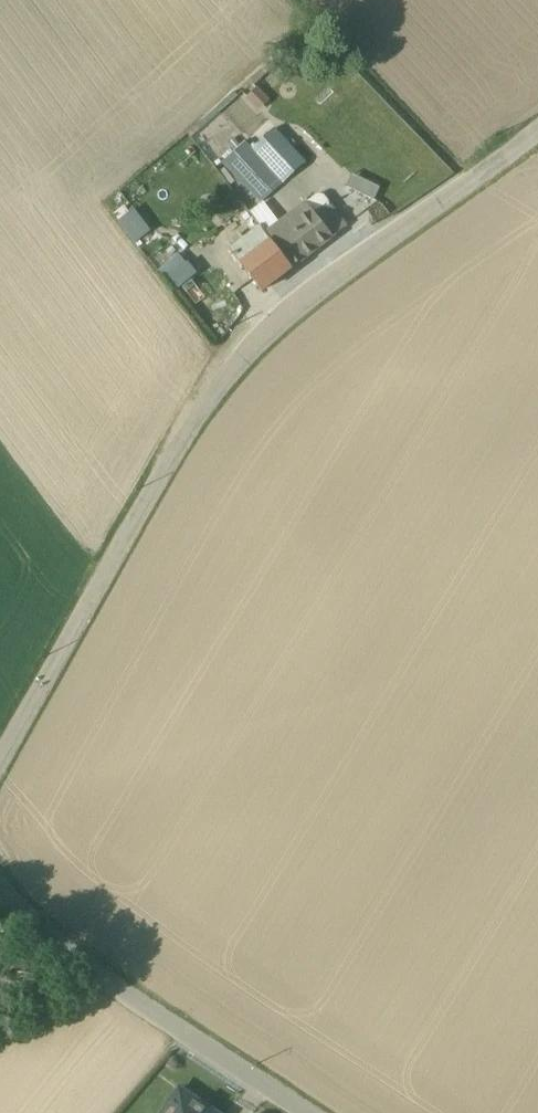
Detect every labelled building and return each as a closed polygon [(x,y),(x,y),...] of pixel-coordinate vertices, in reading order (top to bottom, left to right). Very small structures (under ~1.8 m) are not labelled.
[(268,101),(256,88),(243,100),(256,114),(268,101)] [(261,203),(305,164),(273,129),(250,150),(244,142),(220,164),(242,187),(244,185),(261,203)] [(261,203),(248,213),(290,270),(345,227),(322,197),(317,196),(305,204),(304,203),(277,223),(261,203)] [(123,206),(111,215),(134,244),(149,232),(132,210),(128,213),(123,206)] [(236,235),(229,240),(233,246),(228,250),(260,292),(290,270),(258,227),(240,240),(236,235)] [(156,271),(164,282),(173,294),(195,275),(185,264),(176,255),(156,271)] [(163,1112),(211,1112),(178,1091),(163,1112)]
